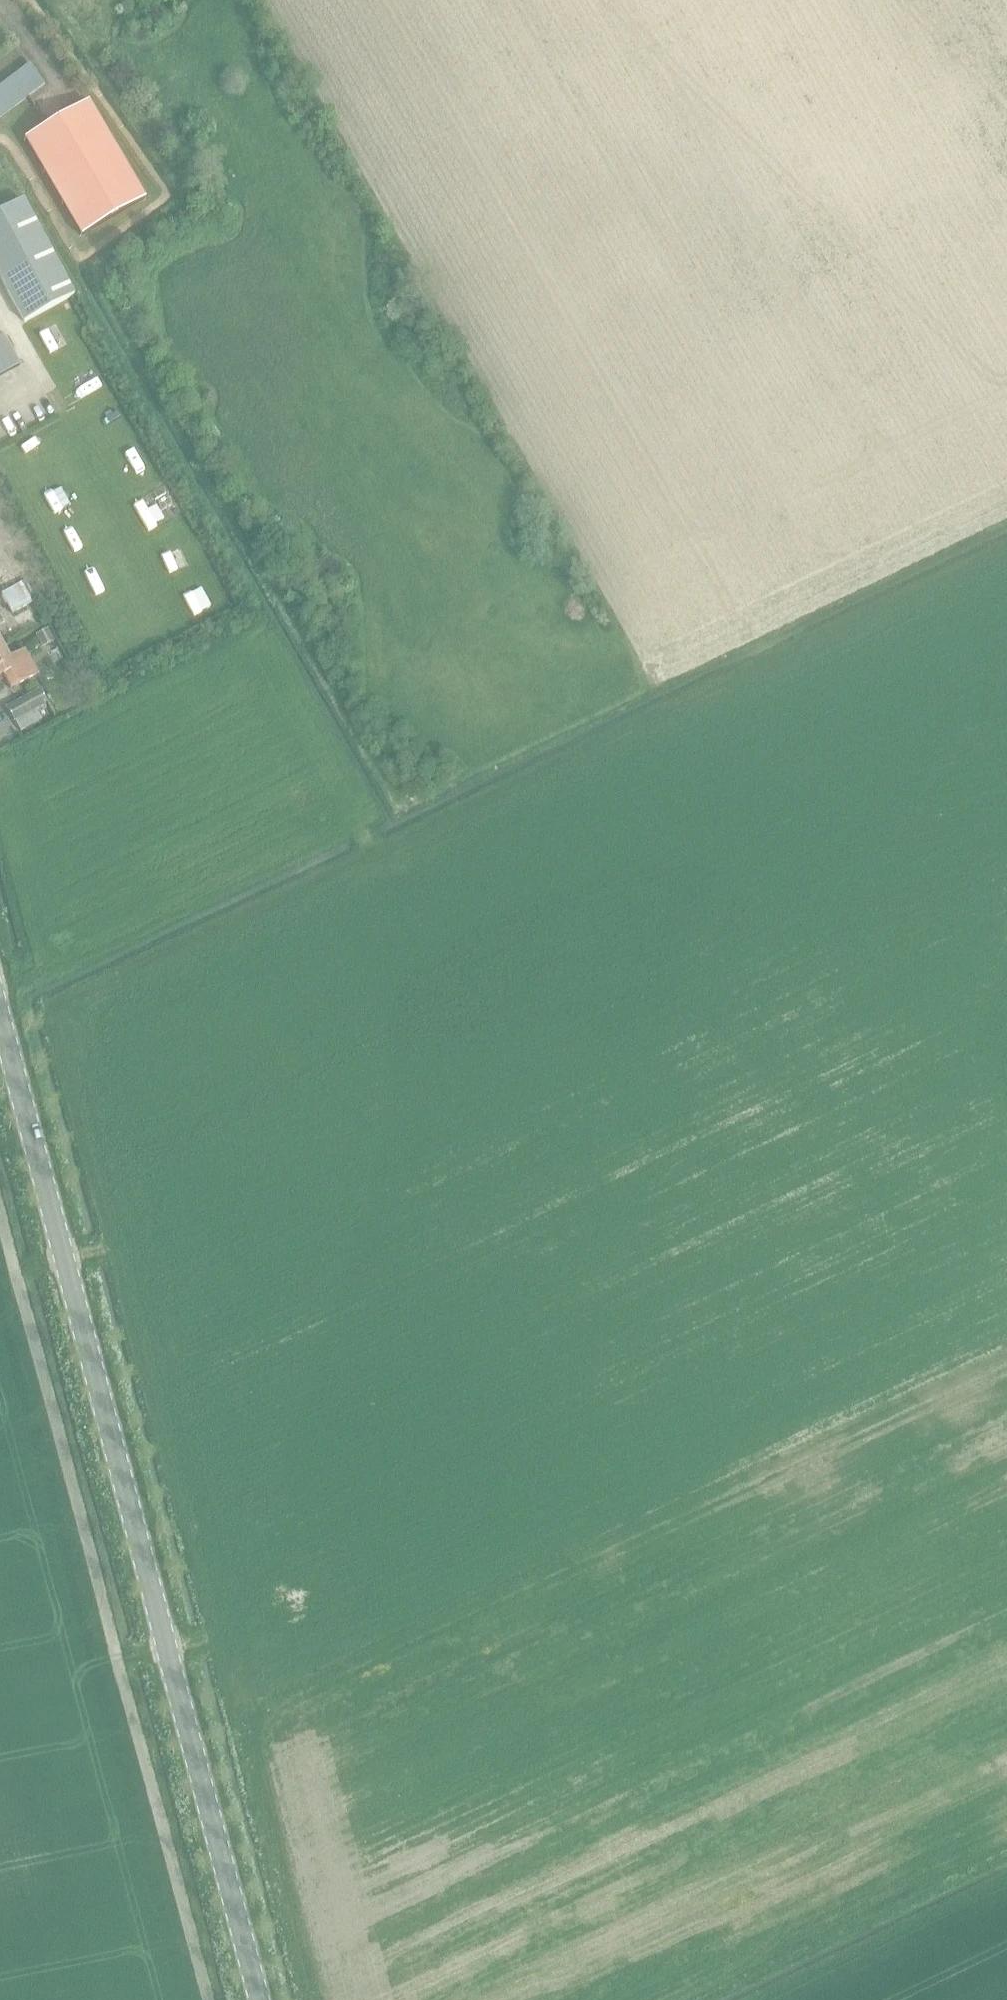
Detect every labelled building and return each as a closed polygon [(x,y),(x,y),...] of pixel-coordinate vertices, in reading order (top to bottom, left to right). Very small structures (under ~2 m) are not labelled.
[(44,85),(28,63),(0,83),(0,117),(44,85)] [(21,135),(79,232),(142,194),(84,98),(21,135)] [(23,321),(72,292),(20,197),(0,209),(0,277),(23,321)] [(40,313),(53,335),(63,329),(51,308),(40,313)] [(20,364),(4,333),(0,335),(0,375),(20,364)] [(85,382),(107,375),(104,365),(82,372),(85,382)] [(173,499),(184,494),(177,481),(167,486),(173,499)] [(149,483),(137,488),(150,516),(162,511),(149,483)] [(72,533),(91,526),(86,513),(67,520),(72,533)] [(162,534),(172,558),(192,550),(182,526),(162,534)] [(110,549),(88,556),(95,576),(116,569),(110,549)] [(198,600),(215,590),(204,572),(187,582),(198,600)] [(11,614),(32,602),(20,581),(0,593),(0,595),(11,614)] [(0,650),(0,676),(3,674),(8,683),(10,687),(36,674),(23,649),(9,657),(4,648),(0,650)] [(6,707),(14,721),(46,703),(39,689),(6,707)]
